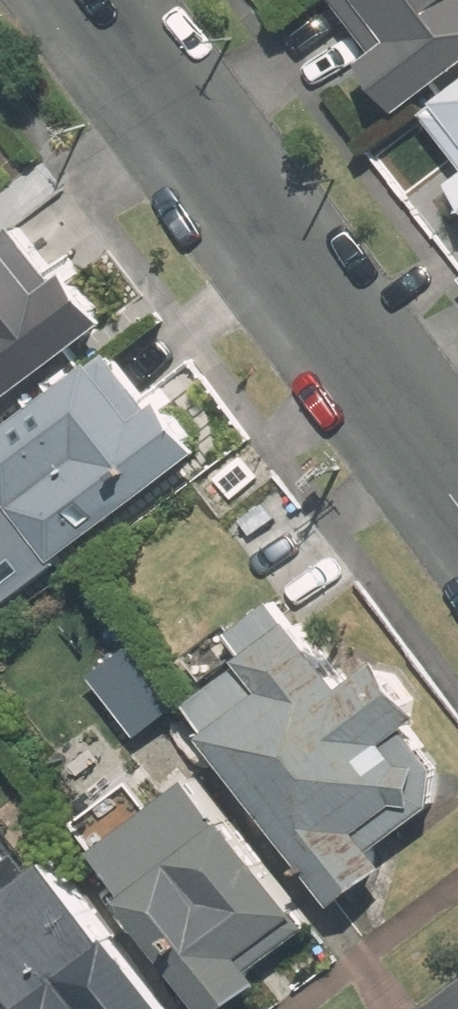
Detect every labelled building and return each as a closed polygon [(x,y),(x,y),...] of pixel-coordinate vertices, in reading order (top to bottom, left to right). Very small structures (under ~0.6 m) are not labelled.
[(385,43),(368,56),(409,109),(457,72),(457,0),(352,0),(385,43)] [(430,107),(457,143),(457,85),(430,107)] [(0,188),(0,346),(90,284),(16,177),(0,188)] [(0,391),(0,517),(161,407),(101,321),(0,391)] [(311,595),(171,701),(295,863),(435,757),(311,595)] [(163,737),(71,808),(188,960),(281,889),(163,737)] [(0,834),(0,964),(35,1008),(127,1008),(160,984),(28,812),(0,834)]
